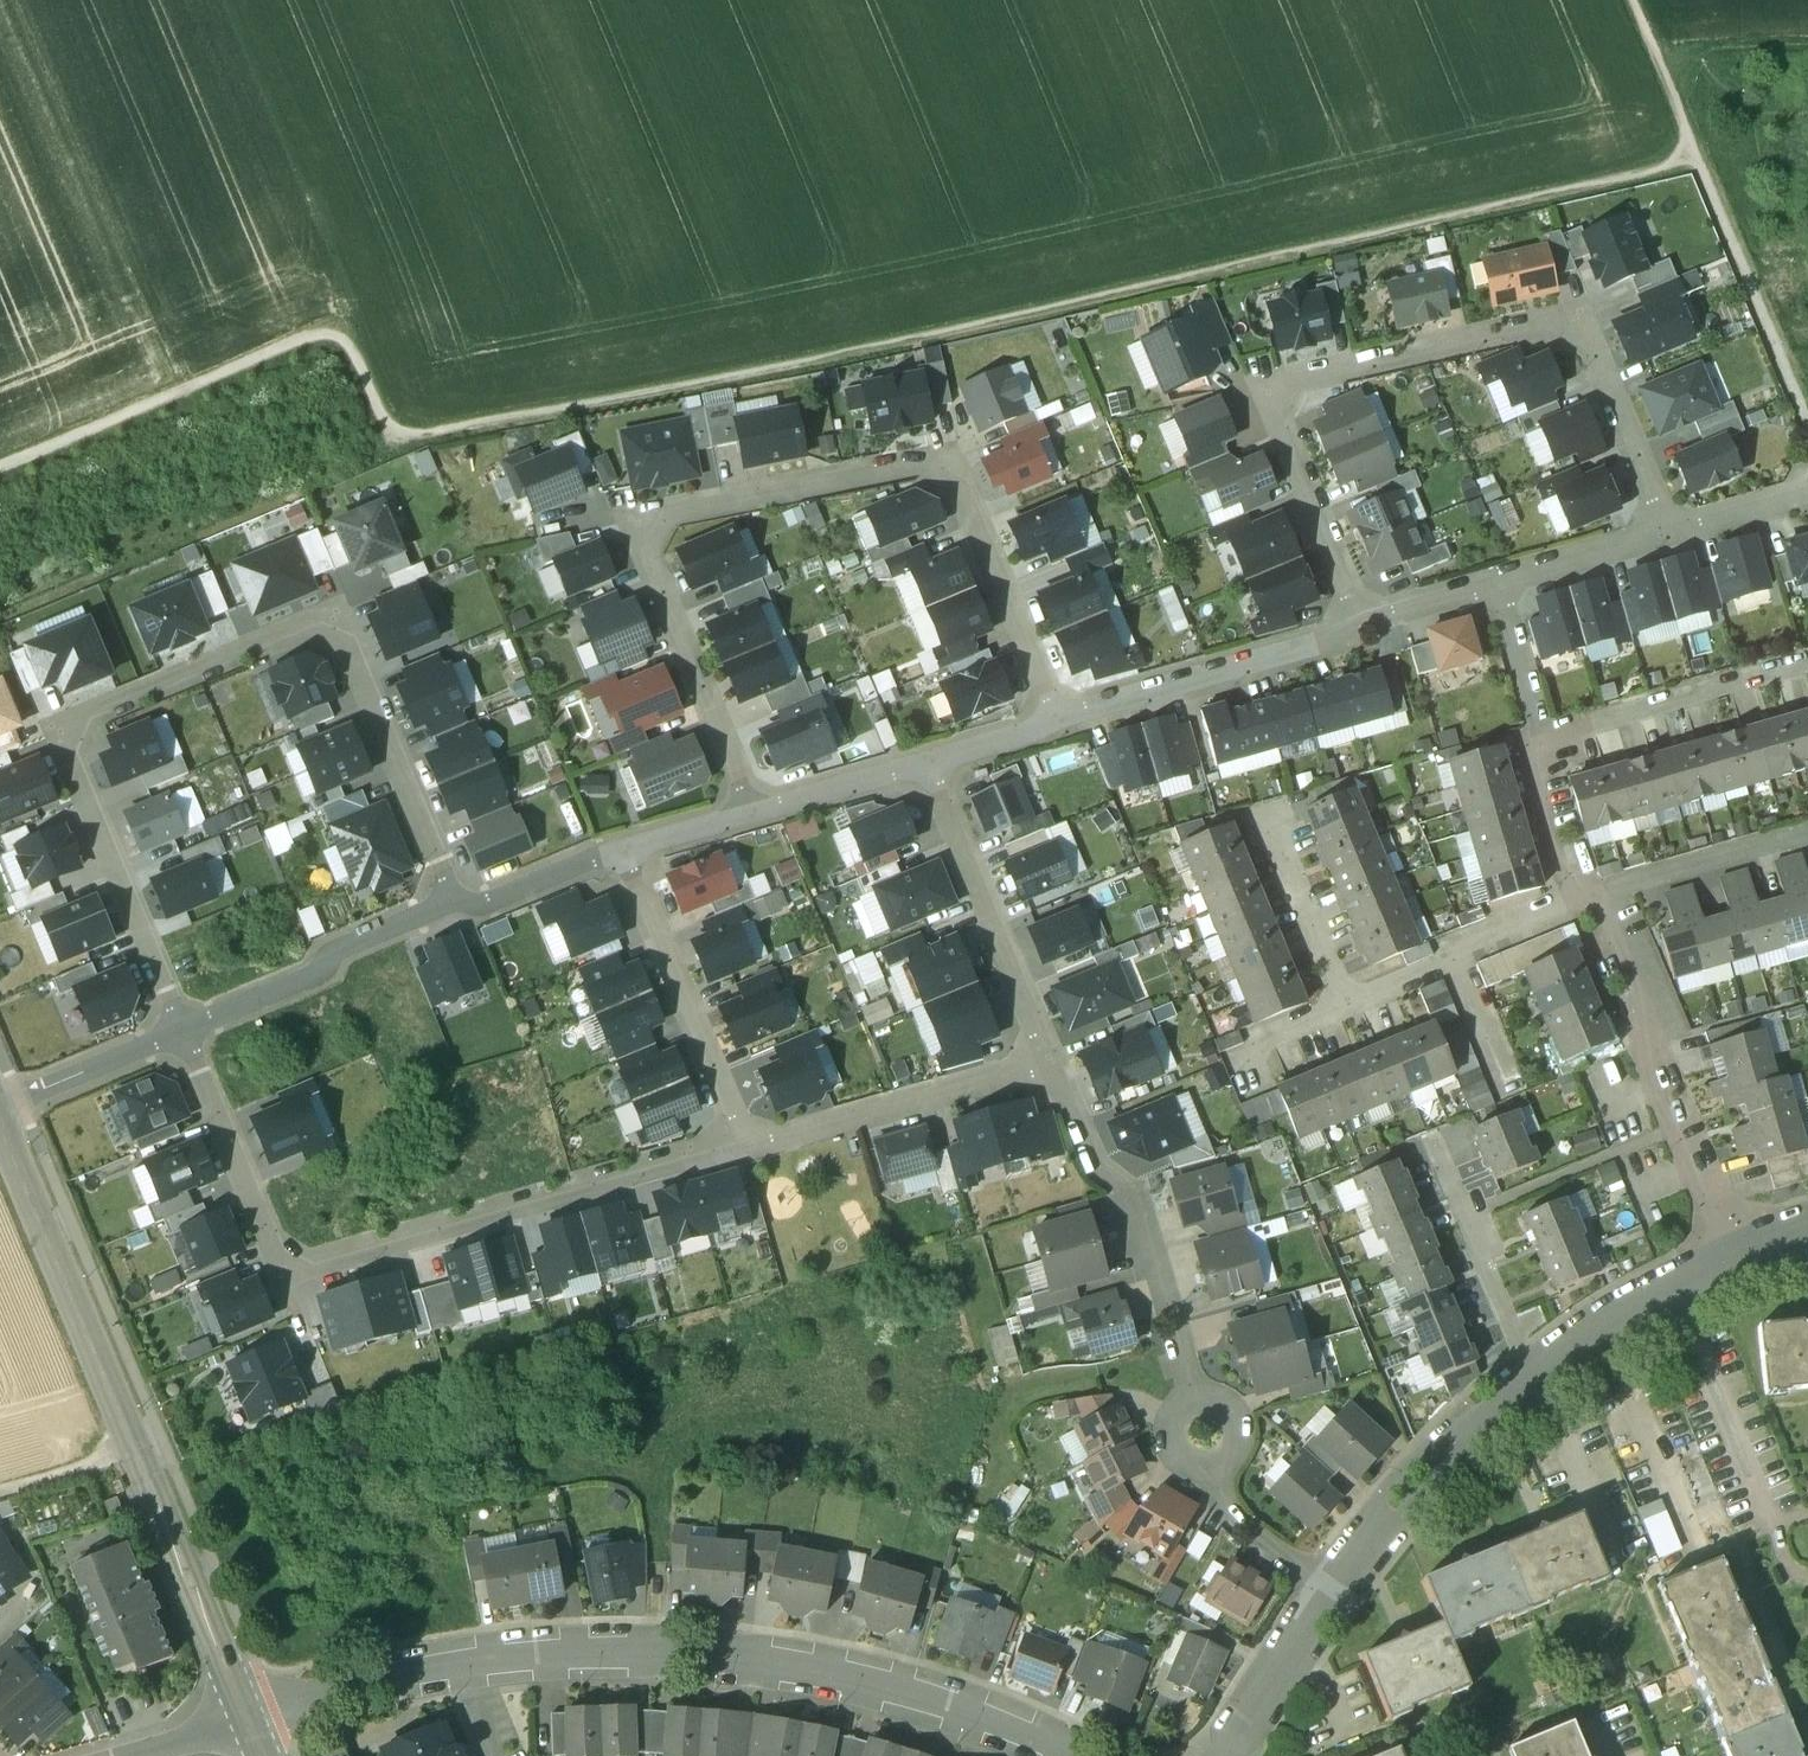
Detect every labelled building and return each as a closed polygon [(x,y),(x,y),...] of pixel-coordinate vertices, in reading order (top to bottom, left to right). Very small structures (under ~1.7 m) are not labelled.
[(1584,236),(1582,237),(1590,255),(1594,264),(1589,266),(1595,280),(1600,278),(1604,288),(1630,278),(1646,271),(1646,270),(1624,219),(1584,236)] [(1580,228),(1561,236),(1572,263),(1590,255),(1582,237),(1584,236),(1580,228)] [(1561,236),(1559,232),(1540,237),(1543,250),(1544,250),(1550,277),(1575,271),(1572,263),(1561,236)] [(1510,254),(1496,257),(1494,261),(1484,264),(1493,305),(1553,291),(1550,277),(1544,250),(1543,250),(1514,257),(1510,254)] [(1449,258),(1422,264),(1425,279),(1437,276),(1443,303),(1458,299),(1449,258)] [(1668,260),(1646,270),(1646,271),(1630,278),(1637,295),(1676,279),(1668,260)] [(1695,271),(1676,279),(1683,296),(1702,288),(1699,280),(1701,279),(1700,275),(1697,276),(1695,271)] [(1425,279),(1397,286),(1388,288),(1397,327),(1417,322),(1418,326),(1435,322),(1434,319),(1445,316),(1443,303),(1437,276),(1425,279)] [(1676,279),(1637,295),(1644,313),(1675,300),(1675,301),(1684,298),(1683,296),(1676,279)] [(1335,283),(1315,287),(1317,297),(1319,297),(1326,328),(1344,324),(1335,283)] [(1302,296),(1284,300),(1285,304),(1268,308),(1278,350),(1294,347),(1295,351),(1312,347),(1311,343),(1328,339),(1326,328),(1319,297),(1317,297),(1303,300),(1302,296)] [(1644,313),(1614,326),(1630,365),(1691,339),(1675,301),(1675,300),(1644,313)] [(1214,303),(1193,311),(1196,319),(1197,319),(1210,350),(1230,342),(1214,303)] [(1147,340),(1143,342),(1161,385),(1165,394),(1205,377),(1202,369),(1215,363),(1210,350),(1197,319),(1196,319),(1147,340)] [(1147,340),(1142,330),(1122,338),(1144,392),(1161,385),(1143,342),(1147,340)] [(1517,351),(1477,368),(1485,385),(1499,379),(1498,376),(1523,366),(1517,351)] [(1523,366),(1498,376),(1499,379),(1511,406),(1524,401),(1550,390),(1559,386),(1546,356),(1523,366)] [(942,363),(917,368),(918,375),(920,375),(927,409),(951,405),(942,363)] [(1698,367),(1641,391),(1659,435),(1693,421),(1717,411),(1716,409),(1698,367)] [(1011,386),(1005,370),(962,388),(981,433),(1002,425),(1023,416),(1017,401),(1021,399),(1014,384),(1011,386)] [(918,375),(862,387),(872,435),(930,424),(927,409),(920,375),(918,375)] [(1359,389),(1320,406),(1326,421),(1365,404),(1359,389)] [(1550,390),(1524,401),(1529,414),(1556,403),(1550,390)] [(1189,455),(1190,456),(1222,443),(1235,437),(1220,402),(1175,421),(1189,455)] [(733,403),(703,409),(711,449),(739,443),(735,423),(737,422),(733,403)] [(1556,403),(1529,414),(1517,419),(1524,437),(1541,429),(1540,426),(1561,416),(1556,403)] [(1717,411),(1693,421),(1698,434),(1738,417),(1731,403),(1716,409),(1717,411)] [(1326,421),(1314,426),(1316,431),(1315,433),(1317,440),(1320,440),(1327,456),(1378,434),(1365,404),(1326,421)] [(1561,416),(1540,426),(1541,429),(1555,461),(1576,452),(1598,443),(1583,407),(1561,416)] [(703,409),(683,413),(685,422),(687,422),(693,453),(711,449),(703,409)] [(737,422),(735,423),(739,443),(744,468),(804,456),(795,411),(737,422)] [(1002,425),(1007,437),(1038,425),(1033,412),(1023,416),(1002,425)] [(1738,417),(1698,434),(1704,447),(1724,439),(1725,440),(1744,432),(1738,417)] [(685,422),(637,432),(641,451),(626,454),(633,491),(650,487),(650,488),(651,488),(651,487),(653,482),(661,481),(665,484),(665,485),(666,485),(666,484),(698,478),(693,453),(687,422),(685,422)] [(1007,437),(1000,440),(1006,454),(1033,443),(1035,446),(1046,441),(1039,424),(1038,425),(1007,437)] [(594,473),(578,434),(553,445),(558,455),(566,451),(578,480),(594,473)] [(1378,434),(1327,456),(1333,471),(1332,474),(1334,480),(1337,480),(1339,485),(1351,480),(1390,464),(1378,434)] [(1704,447),(1677,458),(1682,469),(1678,471),(1684,484),(1687,482),(1692,493),(1708,486),(1709,489),(1725,482),(1724,480),(1728,478),(1728,479),(1732,478),(1731,477),(1738,474),(1725,440),(1724,439),(1704,447)] [(1006,454),(983,464),(993,487),(1002,483),(1007,495),(1048,478),(1035,446),(1033,443),(1006,454)] [(1188,472),(1227,456),(1222,443),(1190,456),(1189,455),(1181,458),(1188,472)] [(1598,443),(1576,452),(1581,465),(1604,456),(1598,443)] [(526,496),(534,515),(584,494),(578,480),(566,451),(558,455),(534,464),(530,454),(504,465),(518,499),(526,496)] [(435,473),(426,452),(414,458),(422,478),(435,473)] [(1227,456),(1188,472),(1198,496),(1215,489),(1210,478),(1233,469),(1227,456)] [(616,481),(606,457),(593,463),(603,487),(616,481)] [(1233,469),(1210,478),(1215,489),(1223,509),(1238,503),(1264,492),(1273,488),(1260,458),(1233,469)] [(1390,464),(1351,480),(1357,495),(1374,488),(1396,479),(1390,464)] [(1576,468),(1536,484),(1542,499),(1555,494),(1554,492),(1581,481),(1576,468)] [(1396,479),(1374,488),(1380,503),(1398,495),(1398,496),(1420,487),(1413,472),(1396,479)] [(1581,481),(1554,492),(1555,494),(1570,530),(1618,510),(1602,472),(1581,481)] [(1264,492),(1238,503),(1244,516),(1246,515),(1270,505),(1264,492)] [(893,503),(892,501),(866,512),(880,545),(881,547),(905,537),(942,521),(936,506),(914,494),(893,503)] [(1380,503),(1349,516),(1362,546),(1410,525),(1398,496),(1398,495),(1380,503)] [(1057,504),(1043,509),(1042,512),(1009,526),(1024,561),(1046,552),(1045,550),(1078,537),(1064,503),(1060,505),(1057,504)] [(410,569),(383,504),(335,524),(339,533),(352,565),(357,575),(383,564),(389,578),(410,569)] [(866,512),(851,518),(865,552),(880,545),(866,512)] [(1244,516),(1207,532),(1213,547),(1228,541),(1227,538),(1251,528),(1246,515),(1244,516)] [(1251,528),(1227,538),(1228,541),(1246,582),(1298,560),(1280,516),(1251,528)] [(1410,525),(1362,546),(1374,575),(1405,562),(1423,554),(1422,553),(1410,525)] [(732,531),(677,554),(692,589),(717,578),(746,566),(746,563),(732,531)] [(333,570),(321,541),(318,532),(294,543),(309,580),(333,570)] [(334,572),(352,565),(339,533),(321,541),(333,570),(334,572)] [(568,535),(535,542),(545,566),(552,563),(576,553),(568,535)] [(905,537),(881,547),(880,545),(865,552),(871,566),(883,561),(910,550),(905,537)] [(1078,537),(1045,550),(1046,552),(1051,565),(1065,560),(1084,552),(1084,551),(1078,537)] [(1753,539),(1719,549),(1723,566),(1724,566),(1733,599),(1767,589),(1753,539)] [(1784,546),(1787,555),(1794,582),(1796,586),(1807,583),(1807,539),(1784,546)] [(314,592),(309,580),(294,543),(234,567),(255,616),(314,592)] [(576,553),(552,563),(566,597),(614,577),(600,543),(576,553)] [(1084,552),(1065,560),(1074,581),(1087,576),(1087,577),(1109,567),(1100,544),(1084,551),(1084,552)] [(1423,554),(1405,562),(1411,576),(1450,559),(1444,544),(1422,553),(1423,554)] [(910,550),(883,561),(892,582),(911,574),(911,573),(930,565),(922,545),(910,550)] [(930,565),(911,573),(911,574),(926,610),(972,591),(957,554),(930,565)] [(1787,555),(1773,559),(1781,586),(1794,582),(1787,555)] [(1690,557),(1659,566),(1675,621),(1706,612),(1695,574),(1690,557)] [(746,566),(717,578),(724,595),(722,596),(722,597),(761,580),(764,579),(755,559),(746,563),(746,566)] [(1298,560),(1246,582),(1261,620),(1262,622),(1290,611),(1315,600),(1298,560)] [(410,569),(389,578),(394,591),(414,582),(427,577),(422,564),(410,569)] [(1675,621),(1659,566),(1629,575),(1633,592),(1644,630),(1675,621)] [(1723,566),(1710,570),(1719,603),(1733,599),(1724,566),(1723,566)] [(1710,570),(1695,574),(1706,612),(1720,608),(1719,603),(1710,570)] [(185,584),(202,624),(228,613),(212,573),(185,584)] [(1074,581),(1039,596),(1055,635),(1103,615),(1087,577),(1087,576),(1074,581)] [(722,596),(721,597),(730,619),(755,608),(756,610),(770,604),(761,580),(722,597),(722,596)] [(421,599),(414,582),(394,591),(374,599),(381,615),(421,599)] [(1599,583),(1568,592),(1584,647),(1613,639),(1615,638),(1606,607),(1599,583)] [(202,624),(187,589),(133,611),(152,655),(171,647),(173,650),(190,643),(189,640),(205,633),(202,624)] [(972,591),(926,610),(942,649),(943,651),(971,639),(989,632),(972,591)] [(1568,592),(1537,601),(1542,618),(1554,655),(1584,647),(1568,592)] [(1633,592),(1619,596),(1620,603),(1629,634),(1644,630),(1633,592)] [(615,593),(580,607),(586,622),(621,608),(615,593)] [(438,640),(421,599),(381,615),(370,620),(387,661),(438,640)] [(586,622),(582,624),(599,666),(641,648),(650,644),(633,603),(621,608),(586,622)] [(1620,603),(1606,607),(1615,638),(1613,639),(1615,645),(1631,641),(1629,634),(1620,603)] [(730,619),(708,628),(723,665),(771,646),(756,610),(755,608),(730,619)] [(1290,611),(1262,622),(1261,620),(1248,625),(1253,638),(1296,626),(1290,611)] [(1103,615),(1055,635),(1071,675),(1089,667),(1119,655),(1119,653),(1103,615)] [(1542,618),(1527,622),(1538,660),(1554,655),(1542,618)] [(1467,621),(1427,633),(1430,643),(1438,670),(1438,673),(1479,661),(1467,621)] [(111,676),(89,624),(28,649),(44,689),(60,682),(65,695),(111,676)] [(971,639),(943,651),(942,649),(932,654),(939,671),(947,668),(978,655),(971,639)] [(1430,643),(1409,649),(1417,676),(1438,670),(1430,643)] [(771,646),(723,665),(739,703),(762,693),(787,683),(786,681),(771,646)] [(641,648),(615,659),(621,672),(647,661),(641,648)] [(27,696),(44,689),(28,649),(10,657),(27,696)] [(1119,655),(1089,667),(1095,683),(1136,671),(1127,649),(1119,653),(1119,655)] [(978,655),(947,668),(953,682),(993,665),(987,651),(978,655)] [(399,690),(416,729),(426,724),(433,740),(435,739),(466,726),(459,711),(466,708),(449,669),(443,672),(436,656),(403,670),(410,686),(399,690)] [(283,705),(290,720),(327,704),(335,700),(329,685),(331,684),(325,669),(322,670),(321,667),(305,659),(270,675),(276,689),(273,690),(280,706),(283,705)] [(953,682),(941,687),(955,723),(1009,700),(994,665),(993,665),(953,682)] [(617,690),(600,697),(601,699),(609,717),(613,715),(622,735),(623,738),(639,731),(673,717),(677,707),(662,671),(617,690)] [(1377,671),(1339,682),(1352,728),(1391,717),(1379,676),(1377,671)] [(1394,671),(1379,676),(1391,717),(1406,712),(1394,671)] [(787,683),(762,693),(771,715),(777,712),(810,698),(801,675),(786,681),(787,683)] [(611,677),(583,688),(589,704),(601,699),(600,697),(617,690),(611,677)] [(1339,682),(1301,693),(1314,739),(1352,728),(1339,682)] [(0,685),(0,737),(12,732),(20,728),(1,685),(0,685)] [(1301,693),(1263,704),(1276,750),(1314,739),(1301,693)] [(810,698),(777,712),(783,725),(815,712),(816,715),(824,711),(817,696),(810,698)] [(327,704),(290,720),(296,735),(334,719),(327,704)] [(1263,704),(1225,715),(1238,760),(1238,761),(1276,750),(1263,704)] [(1223,706),(1201,713),(1216,766),(1238,760),(1225,715),(1223,706)] [(783,725),(761,734),(777,770),(804,759),(806,763),(832,752),(816,715),(815,712),(783,725)] [(1799,717),(1807,749),(1807,714),(1799,717)] [(1776,723),(1790,774),(1807,769),(1807,749),(1799,717),(1776,723)] [(1174,729),(1171,720),(1141,729),(1156,784),(1187,775),(1185,768),(1174,729)] [(435,739),(441,753),(480,737),(474,723),(466,726),(435,739)] [(1776,723),(1753,730),(1768,781),(1790,774),(1776,723)] [(101,761),(113,787),(141,776),(165,765),(148,725),(110,741),(116,754),(101,761)] [(1189,725),(1174,729),(1185,768),(1200,764),(1189,725)] [(298,750),(320,741),(314,728),(284,740),(290,753),(298,750)] [(298,750),(308,773),(360,750),(351,728),(320,741),(298,750)] [(1141,729),(1110,738),(1113,747),(1124,786),(1124,787),(1126,793),(1156,784),(1141,729)] [(1753,730),(1730,736),(1745,787),(1768,781),(1753,730)] [(622,735),(610,740),(616,756),(629,751),(645,744),(639,731),(623,738),(622,735)] [(7,754),(19,749),(12,732),(0,737),(0,757),(7,754)] [(645,744),(629,751),(635,766),(674,750),(668,735),(645,744)] [(1730,736),(1707,743),(1722,794),(1745,787),(1730,736)] [(427,759),(439,787),(492,765),(480,737),(441,753),(427,759)] [(635,766),(633,767),(649,806),(702,784),(706,775),(692,743),(674,750),(635,766)] [(1707,743),(1685,749),(1699,800),(1722,794),(1707,743)] [(1113,747),(1092,753),(1108,791),(1124,787),(1124,786),(1113,747)] [(1459,747),(1432,754),(1436,768),(1450,764),(1463,760),(1459,747)] [(1463,760),(1450,764),(1456,788),(1507,773),(1501,749),(1463,760)] [(1685,749),(1662,756),(1676,807),(1699,800),(1685,749)] [(370,773),(360,750),(308,773),(317,796),(339,787),(370,773)] [(15,772),(7,754),(0,757),(0,778),(15,772)] [(1662,756),(1639,762),(1654,813),(1676,807),(1662,756)] [(165,765),(141,776),(147,792),(187,775),(181,758),(165,765)] [(0,778),(0,816),(3,822),(55,801),(39,762),(15,772),(0,778)] [(1639,762),(1616,769),(1631,820),(1654,813),(1639,762)] [(492,765),(439,787),(451,816),(465,810),(504,793),(492,765)] [(991,777),(997,790),(1014,782),(1021,780),(1016,767),(991,777)] [(1616,769),(1593,775),(1608,826),(1631,820),(1616,769)] [(1507,773),(1456,788),(1463,811),(1514,796),(1507,773)] [(1593,775),(1570,782),(1584,833),(1608,826),(1593,775)] [(989,836),(1030,820),(1014,782),(997,790),(974,799),(989,836)] [(1337,784),(1313,794),(1318,806),(1342,796),(1337,784)] [(344,799),(339,787),(317,796),(309,799),(314,812),(322,808),(344,799)] [(1318,806),(1305,812),(1314,835),(1364,814),(1354,791),(1342,796),(1318,806)] [(331,828),(370,812),(361,792),(344,799),(322,808),(331,828)] [(504,793),(465,810),(471,824),(510,807),(504,793)] [(1514,796),(1463,811),(1470,833),(1521,819),(1514,796)] [(126,816),(140,851),(183,834),(169,799),(126,816)] [(873,803),(843,812),(850,830),(879,818),(873,803)] [(370,812),(331,828),(357,891),(371,885),(375,894),(399,884),(396,875),(409,869),(384,807),(370,812)] [(471,824),(477,838),(516,822),(510,807),(471,824)] [(879,818),(850,830),(864,862),(914,841),(900,809),(879,818)] [(1364,814),(1314,835),(1323,857),(1373,836),(1364,814)] [(813,819),(785,828),(790,844),(818,836),(813,819)] [(1521,819),(1470,833),(1476,856),(1527,841),(1521,819)] [(466,843),(478,872),(531,850),(519,821),(516,822),(477,838),(466,843)] [(1201,821),(1173,829),(1181,847),(1207,836),(1201,821)] [(1207,836),(1181,847),(1190,870),(1240,850),(1230,827),(1207,836)] [(0,838),(0,839),(7,855),(19,850),(19,849),(33,843),(26,828),(0,838)] [(30,878),(35,889),(48,883),(79,870),(75,859),(79,857),(71,839),(68,841),(63,830),(33,843),(19,849),(19,850),(23,860),(21,861),(28,879),(30,878)] [(1043,831),(1003,847),(1011,864),(1050,848),(1043,831)] [(1373,836),(1323,857),(1332,879),(1382,858),(1373,836)] [(227,854),(219,838),(179,854),(186,870),(201,863),(201,865),(227,854)] [(1527,841),(1476,856),(1483,879),(1534,864),(1527,841)] [(1011,864),(1006,866),(1021,902),(1069,881),(1054,846),(1050,848),(1011,864)] [(1240,850),(1190,870),(1200,892),(1249,872),(1240,850)] [(892,851),(854,867),(859,879),(898,863),(892,851)] [(1801,856),(1787,860),(1794,884),(1807,880),(1801,856)] [(720,858),(669,880),(684,914),(709,903),(734,892),(720,858)] [(1382,858),(1332,879),(1341,901),(1391,880),(1382,858)] [(801,880),(792,860),(773,868),(782,889),(801,880)] [(1787,860),(1773,864),(1780,888),(1794,884),(1787,860)] [(153,884),(169,919),(216,898),(201,865),(201,863),(186,870),(153,884)] [(1534,864),(1483,879),(1490,903),(1541,888),(1534,864)] [(895,865),(856,881),(862,898),(876,892),(875,891),(901,880),(895,865)] [(901,880),(875,891),(876,892),(891,930),(953,905),(936,865),(901,880)] [(1747,871),(1732,875),(1739,899),(1753,895),(1747,871)] [(1249,872),(1200,892),(1209,914),(1258,894),(1249,872)] [(1732,875),(1719,879),(1726,903),(1739,899),(1732,875)] [(1391,880),(1341,901),(1350,923),(1400,902),(1391,880)] [(1807,880),(1794,884),(1807,933),(1807,880)] [(24,911),(54,899),(48,883),(35,889),(10,899),(16,915),(24,911)] [(1780,888),(1784,900),(1770,904),(1783,949),(1807,942),(1807,933),(1794,884),(1780,888)] [(709,903),(715,917),(740,907),(752,902),(755,901),(749,886),(734,892),(709,903)] [(1692,887),(1678,891),(1685,915),(1699,911),(1692,887)] [(1678,891),(1664,895),(1671,919),(1685,915),(1678,891)] [(747,924),(788,907),(782,893),(754,905),(752,902),(740,907),(747,924)] [(559,924),(558,922),(584,912),(576,894),(538,911),(546,930),(559,924)] [(1258,894),(1209,914),(1218,936),(1267,916),(1258,894)] [(44,922),(69,911),(63,895),(54,899),(24,911),(31,927),(44,922)] [(1753,895),(1739,899),(1756,957),(1783,949),(1770,904),(1757,907),(1753,895)] [(1739,899),(1726,903),(1729,915),(1715,919),(1728,965),(1756,957),(1739,899)] [(44,922),(61,962),(112,941),(95,900),(69,911),(44,922)] [(1400,902),(1350,923),(1359,945),(1409,924),(1400,902)] [(559,924),(572,956),(619,938),(605,903),(584,912),(558,922),(559,924)] [(1478,906),(1455,916),(1460,929),(1484,919),(1478,906)] [(715,917),(700,923),(707,939),(736,927),(737,928),(747,924),(740,907),(715,917)] [(1702,923),(1699,911),(1685,915),(1701,973),(1728,965),(1715,919),(1702,923)] [(1076,913),(1028,932),(1042,965),(1051,961),(1086,946),(1090,945),(1077,913),(1076,913)] [(1685,915),(1671,919),(1675,931),(1660,935),(1673,981),(1701,973),(1685,915)] [(1267,916),(1218,936),(1227,958),(1276,938),(1267,916)] [(1409,924),(1359,945),(1368,967),(1401,954),(1418,947),(1409,924)] [(707,939),(693,945),(708,982),(752,964),(737,928),(736,927),(707,939)] [(1560,929),(1548,934),(1558,958),(1570,953),(1560,929)] [(919,934),(879,951),(888,970),(905,963),(904,961),(926,951),(919,934)] [(1548,934),(1536,939),(1546,963),(1558,958),(1548,934)] [(457,938),(426,952),(431,964),(447,1002),(478,989),(479,989),(457,938)] [(1276,938),(1227,958),(1236,980),(1285,959),(1276,938)] [(1536,939),(1524,944),(1534,968),(1546,963),(1536,939)] [(926,951),(904,961),(905,963),(923,1007),(974,985),(968,970),(979,966),(972,950),(961,954),(955,940),(926,951)] [(1093,959),(1092,959),(1098,972),(1114,965),(1115,966),(1138,957),(1132,943),(1093,959)] [(1418,947),(1401,954),(1406,967),(1432,956),(1427,943),(1418,947)] [(1524,944),(1511,949),(1522,974),(1524,972),(1534,968),(1524,944)] [(1086,946),(1051,961),(1056,974),(1092,959),(1093,959),(1092,958),(1091,958),(1086,946)] [(1511,949),(1499,954),(1510,979),(1522,974),(1511,949)] [(1534,968),(1524,972),(1534,995),(1583,975),(1573,952),(1570,953),(1558,958),(1546,963),(1534,968)] [(1499,954),(1487,959),(1497,984),(1510,979),(1499,954)] [(578,970),(585,989),(623,973),(616,955),(578,970)] [(1285,959),(1236,980),(1245,1002),(1294,981),(1285,959)] [(1487,959),(1475,964),(1485,989),(1497,984),(1487,959)] [(447,1002),(431,964),(415,971),(431,1009),(447,1002)] [(75,990),(98,981),(91,965),(53,981),(60,996),(75,990)] [(1098,972),(1053,991),(1069,1030),(1131,1005),(1115,966),(1114,965),(1098,972)] [(585,989),(596,1015),(649,993),(639,967),(623,973),(585,989)] [(98,981),(75,990),(93,1033),(129,1017),(137,999),(124,969),(98,981)] [(775,970),(735,986),(742,1002),(770,989),(773,997),(784,992),(775,970)] [(1583,975),(1534,995),(1543,1017),(1592,997),(1583,975)] [(1442,980),(1418,990),(1423,1003),(1447,992),(1442,980)] [(1294,981),(1245,1002),(1254,1024),(1304,1004),(1294,981)] [(974,985),(923,1007),(943,1054),(945,1059),(976,1046),(995,1037),(980,1001),(987,998),(990,993),(987,985),(983,983),(981,983),(974,985)] [(742,1002),(720,1011),(736,1049),(786,1028),(773,997),(770,989),(742,1002)] [(1447,992),(1423,1003),(1428,1015),(1452,1005),(1447,992)] [(649,993),(596,1015),(609,1045),(647,1029),(661,1024),(649,993)] [(1592,997),(1543,1017),(1552,1039),(1601,1019),(1592,997)] [(1452,1005),(1428,1015),(1432,1026),(1433,1028),(1457,1018),(1452,1005)] [(1148,1013),(1109,1029),(1114,1042),(1141,1031),(1143,1034),(1155,1029),(1148,1013)] [(1457,1018),(1433,1028),(1438,1040),(1463,1030),(1457,1018)] [(1758,1018),(1704,1034),(1708,1047),(1762,1031),(1758,1018)] [(1601,1019),(1552,1039),(1561,1062),(1581,1054),(1610,1042),(1601,1019)] [(1432,1026),(1410,1035),(1430,1084),(1453,1075),(1449,1065),(1444,1053),(1438,1040),(1433,1028),(1432,1026)] [(654,1046),(647,1029),(609,1045),(616,1062),(654,1046)] [(1463,1030),(1438,1040),(1444,1053),(1468,1043),(1463,1030)] [(1114,1042),(1080,1056),(1099,1100),(1160,1075),(1143,1034),(1141,1031),(1114,1042)] [(1708,1047),(1698,1049),(1703,1064),(1720,1059),(1724,1070),(1769,1057),(1762,1031),(1708,1047)] [(813,1032),(774,1048),(781,1064),(809,1053),(810,1054),(821,1050),(813,1032)] [(1238,1034),(1214,1044),(1218,1055),(1242,1044),(1238,1034)] [(1430,1084),(1410,1035),(1388,1044),(1408,1093),(1430,1084)] [(1468,1043),(1444,1053),(1449,1065),(1473,1055),(1468,1043)] [(1408,1093),(1388,1044),(1366,1053),(1386,1102),(1408,1093)] [(616,1062),(621,1074),(659,1058),(654,1046),(616,1062)] [(976,1046),(945,1059),(943,1054),(935,1057),(941,1073),(982,1061),(976,1046)] [(621,1074),(633,1104),(687,1082),(674,1052),(659,1058),(621,1074)] [(781,1064),(760,1073),(777,1112),(800,1103),(806,1105),(819,1099),(821,1094),(825,1092),(810,1054),(809,1053),(781,1064)] [(1366,1053),(1344,1062),(1364,1111),(1386,1102),(1366,1053)] [(1581,1054),(1561,1062),(1555,1064),(1560,1078),(1587,1067),(1581,1054)] [(1473,1055),(1449,1065),(1453,1075),(1454,1078),(1478,1068),(1473,1055)] [(1769,1057),(1724,1070),(1726,1079),(1708,1084),(1712,1099),(1723,1096),(1776,1081),(1769,1057)] [(1344,1062),(1322,1071),(1342,1120),(1364,1111),(1344,1062)] [(1478,1068),(1454,1078),(1459,1090),(1483,1080),(1478,1068)] [(1322,1071),(1300,1081),(1320,1129),(1342,1120),(1322,1071)] [(1776,1081),(1723,1096),(1726,1109),(1744,1104),(1747,1116),(1792,1103),(1785,1079),(1776,1081)] [(116,1095),(134,1139),(172,1123),(186,1118),(174,1087),(153,1080),(116,1095)] [(278,1095),(284,1108),(304,1099),(318,1093),(313,1080),(278,1095)] [(1483,1080),(1459,1090),(1465,1103),(1489,1093),(1483,1080)] [(1320,1129),(1300,1081),(1277,1090),(1277,1091),(1287,1114),(1298,1139),(1320,1129)] [(633,1104),(645,1132),(676,1119),(698,1110),(687,1082),(633,1104)] [(1277,1091),(1265,1096),(1275,1119),(1287,1114),(1277,1091)] [(1489,1093),(1465,1103),(1470,1115),(1494,1106),(1489,1093)] [(1265,1096),(1252,1101),(1262,1125),(1275,1119),(1265,1096)] [(284,1108),(253,1122),(271,1164),(301,1151),(323,1142),(304,1099),(284,1108)] [(1170,1101),(1109,1127),(1118,1148),(1149,1161),(1166,1154),(1189,1145),(1188,1143),(1170,1101)] [(1252,1101),(1240,1106),(1249,1130),(1262,1125),(1252,1101)] [(1747,1116),(1746,1116),(1749,1126),(1731,1131),(1735,1145),(1799,1127),(1792,1103),(1747,1116)] [(1029,1105),(987,1117),(1001,1165),(1040,1153),(1042,1153),(1033,1120),(1029,1105)] [(1538,1132),(1528,1107),(1516,1112),(1522,1126),(1517,1128),(1522,1139),(1538,1132)] [(1516,1112),(1474,1130),(1478,1141),(1475,1142),(1481,1157),(1522,1140),(1522,1139),(1517,1128),(1522,1126),(1516,1112)] [(1050,1115),(1033,1120),(1042,1153),(1040,1153),(1042,1161),(1061,1156),(1050,1115)] [(987,1117),(955,1126),(961,1147),(969,1173),(971,1173),(1001,1165),(987,1117)] [(676,1119),(645,1132),(635,1135),(642,1150),(681,1138),(676,1119)] [(172,1123),(134,1139),(140,1153),(178,1137),(172,1123)] [(1799,1127),(1735,1145),(1738,1158),(1756,1153),(1759,1165),(1765,1163),(1793,1156),(1805,1152),(1799,1127)] [(924,1129),(874,1144),(885,1183),(933,1169),(935,1168),(932,1155),(924,1129)] [(1189,1145),(1166,1154),(1173,1170),(1214,1158),(1205,1136),(1188,1143),(1189,1145)] [(323,1142),(301,1151),(308,1166),(337,1153),(331,1139),(323,1142)] [(1522,1140),(1481,1157),(1487,1171),(1490,1170),(1495,1181),(1537,1164),(1532,1150),(1527,1152),(1522,1140)] [(146,1166),(162,1202),(186,1192),(213,1180),(197,1144),(146,1166)] [(961,1147),(945,1151),(957,1192),(975,1187),(971,1173),(969,1173),(961,1147)] [(945,1151),(932,1155),(935,1168),(933,1169),(941,1197),(957,1192),(945,1151)] [(1793,1156),(1797,1169),(1807,1166),(1807,1151),(1805,1152),(1793,1156)] [(1793,1156),(1765,1163),(1769,1177),(1796,1169),(1797,1169),(1793,1156)] [(1394,1162),(1353,1180),(1358,1193),(1363,1191),(1368,1204),(1409,1187),(1402,1172),(1399,1173),(1394,1162)] [(1797,1169),(1800,1183),(1807,1181),(1807,1166),(1797,1169)] [(1796,1169),(1769,1177),(1773,1190),(1800,1183),(1797,1169),(1796,1169)] [(1222,1171),(1172,1185),(1184,1226),(1204,1220),(1234,1212),(1233,1210),(1222,1171)] [(735,1175),(693,1187),(706,1234),(732,1227),(733,1233),(750,1228),(740,1193),(735,1175)] [(669,1245),(706,1234),(693,1187),(656,1197),(662,1218),(669,1245)] [(1409,1187),(1368,1204),(1373,1216),(1368,1218),(1374,1230),(1415,1213),(1411,1203),(1415,1201),(1409,1187)] [(754,1189),(740,1193),(750,1228),(752,1233),(765,1230),(754,1189)] [(194,1208),(186,1192),(162,1202),(148,1208),(155,1225),(163,1221),(194,1208)] [(1562,1201),(1521,1217),(1528,1233),(1531,1232),(1535,1242),(1577,1224),(1572,1212),(1567,1214),(1562,1201)] [(1083,1202),(1057,1210),(1061,1223),(1087,1216),(1083,1202)] [(194,1208),(163,1221),(170,1236),(182,1230),(208,1219),(202,1205),(194,1208)] [(1234,1212),(1204,1220),(1209,1238),(1240,1230),(1247,1228),(1242,1207),(1233,1210),(1234,1212)] [(619,1208),(581,1218),(596,1273),(634,1263),(622,1219),(619,1208)] [(208,1219),(182,1230),(199,1270),(243,1251),(226,1212),(208,1219)] [(1415,1213),(1374,1230),(1379,1242),(1383,1240),(1388,1253),(1429,1236),(1424,1223),(1420,1225),(1415,1213)] [(622,1219),(634,1263),(652,1258),(643,1224),(640,1214),(622,1219)] [(1061,1223),(1032,1232),(1041,1263),(1096,1247),(1087,1216),(1061,1223)] [(557,1284),(596,1273),(581,1218),(542,1229),(549,1254),(557,1284)] [(662,1218),(643,1224),(652,1258),(654,1264),(673,1259),(669,1245),(662,1218)] [(1577,1224),(1535,1242),(1539,1252),(1536,1253),(1542,1267),(1583,1251),(1578,1239),(1582,1237),(1577,1224)] [(1209,1238),(1198,1241),(1203,1258),(1244,1246),(1240,1230),(1209,1238)] [(1429,1236),(1388,1253),(1393,1265),(1389,1267),(1394,1280),(1436,1262),(1431,1252),(1435,1250),(1429,1236)] [(452,1282),(460,1313),(527,1295),(522,1278),(511,1239),(445,1257),(452,1282)] [(1203,1258),(1198,1259),(1202,1272),(1198,1276),(1200,1284),(1206,1285),(1211,1301),(1260,1287),(1248,1245),(1244,1246),(1203,1258)] [(1096,1247),(1041,1263),(1050,1292),(1050,1293),(1071,1287),(1105,1278),(1096,1247)] [(1583,1251),(1542,1267),(1548,1282),(1551,1281),(1556,1292),(1598,1274),(1592,1261),(1588,1263),(1583,1251)] [(560,1294),(557,1284),(549,1254),(532,1258),(536,1274),(543,1298),(560,1294)] [(1436,1262),(1394,1280),(1399,1292),(1404,1290),(1409,1303),(1440,1290),(1450,1286),(1444,1271),(1440,1273),(1436,1262)] [(196,1288),(203,1305),(212,1301),(240,1288),(233,1271),(196,1288)] [(529,1302),(543,1298),(536,1274),(522,1278),(527,1295),(529,1302)] [(336,1352),(413,1331),(404,1296),(399,1278),(321,1299),(336,1352)] [(212,1301),(228,1337),(271,1318),(255,1282),(240,1288),(212,1301)] [(460,1313),(452,1282),(420,1292),(432,1331),(463,1323),(460,1313)] [(1050,1292),(1029,1298),(1033,1313),(1034,1313),(1060,1306),(1075,1301),(1071,1287),(1050,1293),(1050,1292)] [(1409,1303),(1398,1307),(1404,1320),(1408,1318),(1413,1330),(1454,1313),(1448,1298),(1444,1300),(1440,1290),(1409,1303)] [(1075,1301),(1060,1306),(1061,1313),(1065,1324),(1081,1320),(1081,1319),(1118,1308),(1113,1291),(1075,1301)] [(432,1331),(420,1292),(404,1296),(413,1331),(416,1336),(432,1331)] [(1285,1296),(1257,1304),(1262,1320),(1282,1314),(1282,1316),(1290,1313),(1285,1296)] [(1060,1306),(1034,1313),(1037,1320),(1061,1313),(1060,1306)] [(1118,1308),(1081,1319),(1081,1320),(1091,1356),(1133,1344),(1122,1307),(1118,1308)] [(1454,1313),(1413,1330),(1418,1342),(1414,1344),(1419,1356),(1461,1339),(1457,1329),(1460,1327),(1454,1313)] [(1262,1320),(1230,1329),(1239,1363),(1247,1361),(1292,1348),(1282,1316),(1282,1314),(1262,1320)] [(1091,1356),(1081,1320),(1065,1324),(1075,1361),(1091,1356)] [(1801,1329),(1801,1324),(1757,1328),(1764,1397),(1786,1395),(1786,1392),(1807,1390),(1807,1328),(1801,1329)] [(1461,1339),(1419,1356),(1425,1368),(1429,1367),(1435,1380),(1440,1378),(1473,1364),(1475,1363),(1469,1347),(1466,1349),(1461,1339)] [(243,1402),(251,1421),(304,1400),(303,1397),(283,1346),(230,1367),(237,1387),(235,1387),(241,1402),(243,1402)] [(1292,1348),(1247,1361),(1257,1395),(1289,1386),(1309,1380),(1309,1379),(1299,1346),(1292,1348)] [(1473,1364),(1440,1378),(1450,1401),(1479,1377),(1473,1364)] [(1309,1380),(1289,1386),(1294,1402),(1322,1394),(1317,1376),(1309,1379),(1309,1380)] [(1606,1385),(1595,1390),(1601,1405),(1613,1400),(1606,1385)] [(331,1386),(303,1397),(304,1400),(313,1423),(343,1415),(331,1386)] [(1107,1397),(1074,1401),(1086,1424),(1114,1410),(1107,1397)] [(1086,1424),(1076,1429),(1091,1459),(1084,1463),(1084,1464),(1134,1439),(1118,1408),(1114,1410),(1086,1424)] [(1387,1445),(1347,1409),(1318,1441),(1317,1442),(1344,1466),(1357,1478),(1387,1445)] [(1344,1466),(1317,1442),(1318,1441),(1313,1436),(1302,1449),(1333,1478),(1344,1466)] [(1134,1439),(1084,1464),(1099,1493),(1099,1494),(1119,1485),(1131,1478),(1129,1474),(1142,1468),(1129,1442),(1134,1439)] [(1333,1478),(1302,1449),(1291,1461),(1296,1465),(1297,1465),(1323,1488),(1333,1478)] [(1323,1488),(1297,1465),(1296,1465),(1272,1493),(1311,1528),(1336,1500),(1323,1488)] [(999,1510),(1014,1519),(1030,1492),(1016,1483),(999,1510)] [(1119,1485),(1099,1494),(1099,1493),(1086,1500),(1100,1527),(1104,1524),(1127,1502),(1119,1485)] [(1194,1509),(1162,1491),(1146,1518),(1139,1513),(1126,1535),(1127,1536),(1164,1558),(1165,1559),(1173,1546),(1194,1509)] [(1127,1502),(1104,1524),(1120,1542),(1127,1536),(1126,1535),(1139,1513),(1128,1501),(1127,1502)] [(1639,1511),(1660,1563),(1681,1555),(1660,1503),(1639,1511)] [(1545,1529),(1545,1530),(1546,1532),(1538,1535),(1537,1533),(1536,1533),(1502,1548),(1529,1613),(1550,1604),(1549,1601),(1585,1587),(1586,1589),(1609,1580),(1582,1515),(1545,1529)] [(1545,1529),(1539,1527),(1536,1533),(1537,1533),(1538,1535),(1546,1532),(1545,1530),(1545,1529)] [(566,1528),(546,1532),(548,1542),(549,1547),(550,1546),(555,1572),(558,1572),(558,1573),(574,1569),(566,1528)] [(689,1530),(673,1528),(670,1565),(684,1566),(686,1541),(689,1542),(689,1530)] [(762,1535),(744,1534),(743,1546),(745,1546),(743,1571),(757,1572),(762,1535)] [(780,1537),(762,1535),(757,1572),(772,1573),(777,1549),(778,1549),(780,1537)] [(113,1540),(98,1547),(92,1560),(71,1569),(91,1618),(97,1615),(100,1622),(94,1624),(92,1631),(103,1657),(109,1655),(116,1672),(133,1665),(136,1673),(172,1658),(153,1613),(159,1611),(148,1585),(143,1587),(126,1546),(113,1540)] [(25,1578),(0,1541),(0,1595),(25,1578)] [(689,1542),(686,1541),(684,1566),(682,1595),(694,1596),(703,1606),(711,1607),(716,1544),(689,1542)] [(480,1542),(462,1545),(470,1583),(477,1581),(486,1580),(482,1560),(483,1560),(480,1542)] [(532,1545),(530,1550),(517,1553),(527,1604),(560,1597),(562,1594),(558,1573),(558,1572),(555,1572),(550,1546),(549,1547),(548,1542),(532,1545)] [(626,1547),(623,1548),(630,1589),(645,1586),(645,1544),(626,1547)] [(743,1546),(716,1544),(711,1607),(719,1607),(729,1599),(741,1600),(743,1571),(745,1546),(743,1546)] [(625,1545),(609,1548),(606,1553),(586,1557),(596,1605),(609,1602),(613,1597),(631,1593),(630,1589),(623,1548),(626,1547),(625,1545)] [(1173,1546),(1165,1559),(1164,1558),(1152,1578),(1166,1585),(1184,1553),(1173,1546)] [(1468,1562),(1467,1562),(1468,1564),(1460,1568),(1459,1566),(1458,1566),(1422,1581),(1441,1624),(1450,1645),(1451,1645),(1472,1636),(1471,1634),(1506,1619),(1507,1621),(1529,1613),(1502,1548),(1468,1562)] [(778,1549),(777,1549),(772,1573),(767,1602),(779,1604),(786,1615),(794,1617),(806,1555),(778,1549)] [(865,1557),(837,1551),(835,1560),(832,1579),(860,1584),(865,1557)] [(483,1560),(482,1560),(486,1580),(492,1610),(527,1604),(517,1553),(483,1560)] [(835,1560),(806,1555),(794,1617),(802,1618),(813,1611),(825,1613),(832,1579),(835,1560)] [(1468,1562),(1461,1559),(1458,1566),(1459,1566),(1460,1568),(1468,1564),(1467,1562),(1468,1562)] [(1719,1561),(1656,1587),(1665,1608),(1667,1607),(1683,1644),(1680,1645),(1681,1647),(1689,1643),(1697,1663),(1752,1639),(1738,1605),(1733,1607),(1730,1597),(1734,1596),(1719,1561)] [(1231,1562),(1221,1578),(1217,1576),(1206,1594),(1225,1606),(1223,1610),(1246,1625),(1270,1586),(1231,1562)] [(894,1573),(866,1564),(860,1584),(851,1616),(862,1620),(869,1632),(876,1634),(894,1573)] [(924,1569),(921,1580),(923,1581),(916,1605),(929,1609),(939,1574),(924,1569)] [(921,1580),(894,1573),(876,1634),(884,1636),(896,1629),(907,1633),(916,1605),(923,1581),(921,1580)] [(993,1617),(952,1601),(934,1647),(965,1658),(966,1654),(978,1648),(983,1650),(984,1648),(998,1611),(996,1610),(993,1617)] [(998,1611),(984,1648),(999,1654),(1013,1617),(998,1611)] [(1210,1631),(1176,1616),(1171,1629),(1187,1637),(1204,1644),(1210,1631)] [(1407,1638),(1406,1639),(1407,1641),(1398,1645),(1397,1642),(1362,1657),(1389,1722),(1411,1713),(1410,1710),(1446,1695),(1447,1698),(1469,1689),(1451,1645),(1450,1645),(1441,1624),(1407,1638)] [(0,1647),(0,1668),(14,1656),(16,1657),(26,1648),(14,1635),(0,1647)] [(1407,1638),(1400,1636),(1397,1642),(1398,1645),(1407,1641),(1406,1639),(1407,1638)] [(1064,1652),(1024,1637),(1009,1676),(1050,1691),(1057,1673),(1065,1653),(1064,1652)] [(1084,1643),(1070,1637),(1064,1652),(1065,1653),(1057,1673),(1071,1679),(1084,1643)] [(1187,1637),(1168,1682),(1205,1698),(1224,1653),(1204,1644),(1187,1637)] [(1752,1639),(1697,1663),(1705,1682),(1697,1685),(1697,1686),(1700,1685),(1715,1723),(1713,1724),(1721,1744),(1785,1718),(1770,1683),(1766,1685),(1762,1676),(1766,1674),(1752,1639)] [(1084,1643),(1071,1679),(1091,1686),(1104,1651),(1084,1643)] [(1091,1686),(1087,1696),(1125,1710),(1142,1665),(1104,1651),(1091,1686)] [(35,1679),(16,1657),(14,1656),(0,1668),(0,1711),(35,1679)] [(0,1711),(0,1725),(16,1744),(32,1730),(59,1706),(35,1679),(0,1711)] [(59,1706),(32,1730),(43,1742),(70,1718),(59,1706)] [(600,1711),(602,1755),(636,1755),(634,1712),(634,1709),(600,1711)] [(566,1712),(566,1714),(568,1755),(602,1755),(600,1711),(566,1712)] [(668,1711),(668,1713),(664,1755),(699,1755),(703,1714),(668,1711)] [(651,1712),(634,1712),(636,1755),(650,1754),(651,1712)] [(668,1713),(651,1712),(650,1754),(664,1755),(668,1713)] [(551,1715),(552,1755),(568,1755),(566,1714),(551,1715)] [(703,1714),(699,1755),(733,1755),(736,1719),(736,1717),(703,1714)] [(1721,1744),(1726,1755),(1795,1755),(1795,1754),(1799,1752),(1785,1718),(1721,1744)] [(736,1719),(733,1755),(748,1755),(753,1720),(736,1719)] [(753,1720),(748,1755),(763,1755),(769,1724),(753,1720)] [(770,1721),(769,1724),(763,1755),(798,1755),(803,1728),(770,1721)] [(1508,1750),(1511,1755),(1587,1755),(1573,1723),(1508,1750)] [(461,1752),(456,1750),(453,1751),(443,1727),(382,1753),(383,1755),(463,1755),(461,1752)] [(803,1728),(798,1755),(831,1755),(835,1736),(835,1733),(803,1728)] [(835,1736),(831,1755),(847,1755),(851,1740),(835,1736)] [(851,1740),(847,1755),(864,1755),(868,1744),(851,1740)] [(868,1742),(868,1744),(864,1755),(899,1755),(901,1752),(868,1742)]
